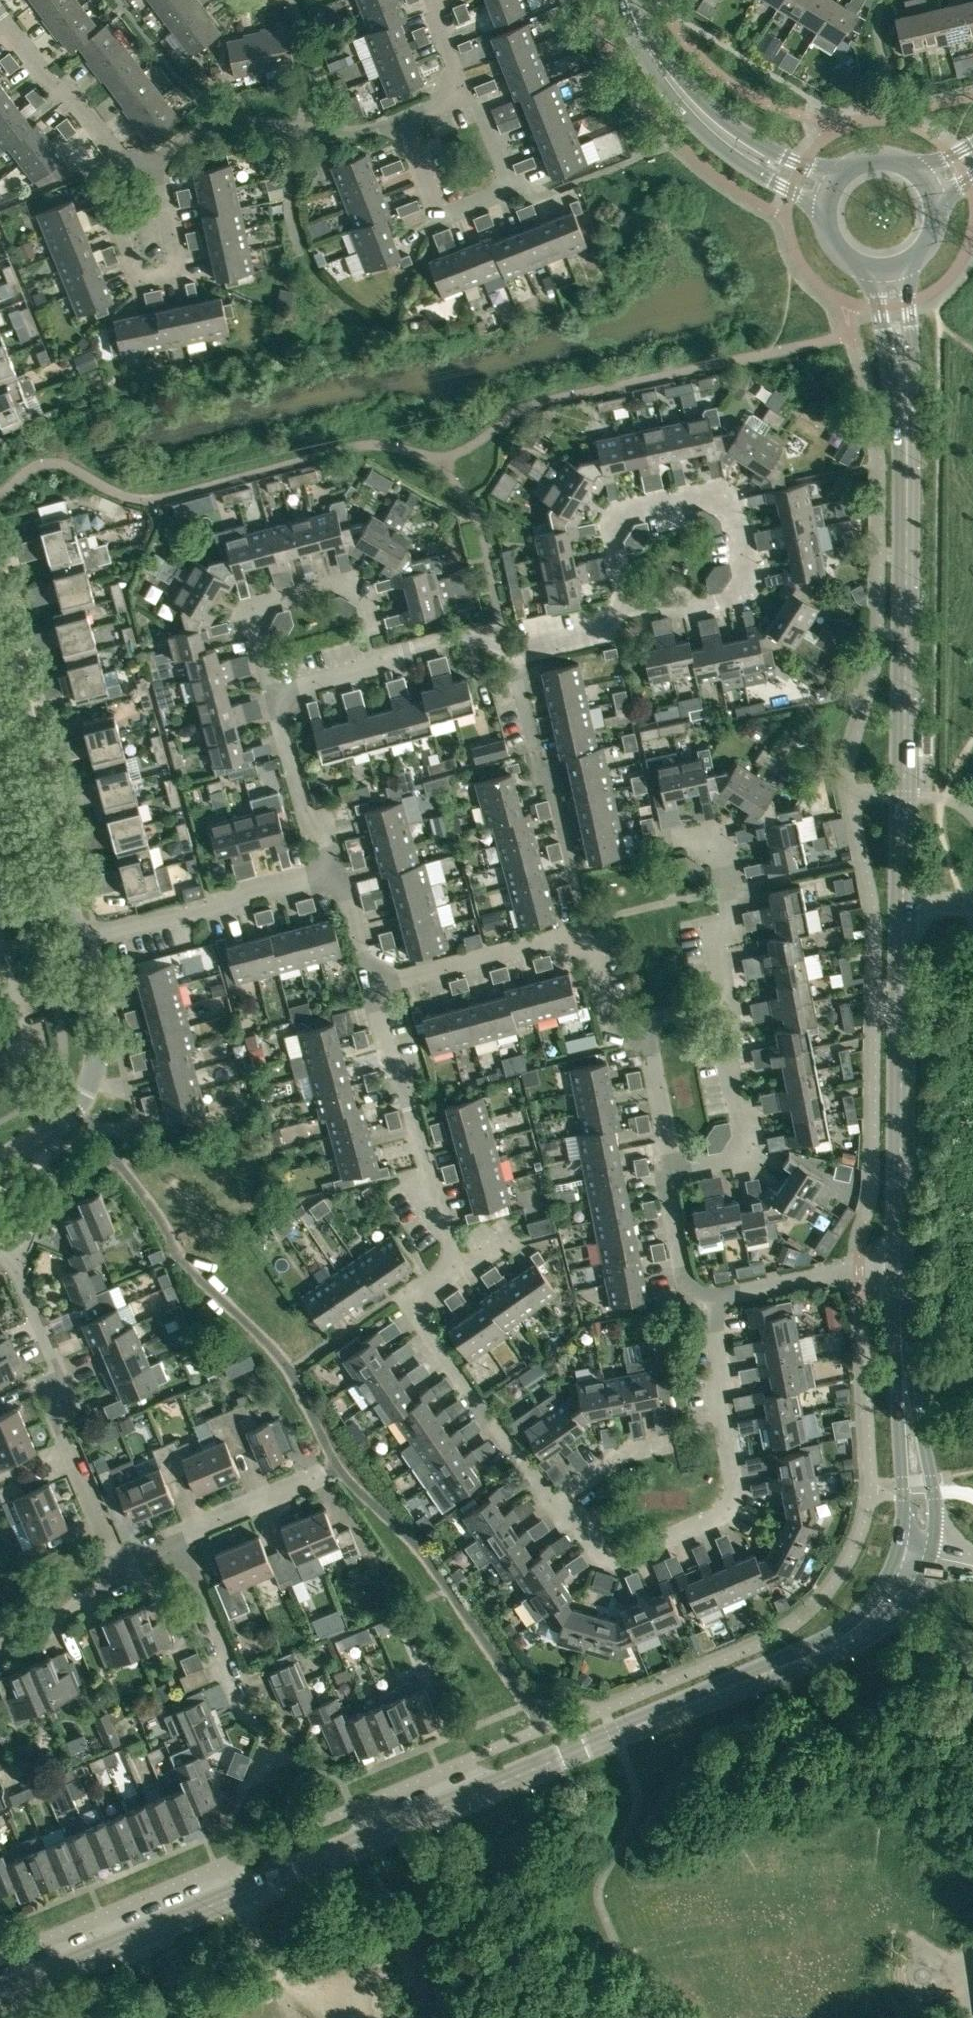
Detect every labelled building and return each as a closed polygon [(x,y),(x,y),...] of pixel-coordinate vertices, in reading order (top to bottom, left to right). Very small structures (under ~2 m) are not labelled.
[(49,27),(80,3),(77,0),(37,0),(34,3),(44,17),(42,18),(49,27)] [(172,29),(203,6),(199,0),(164,0),(155,7),(172,29)] [(363,14),(397,0),(357,0),(363,14)] [(400,22),(406,20),(398,0),(397,0),(363,14),(370,31),(364,33),(365,36),(400,22)] [(527,0),(495,0),(488,3),(496,23),(531,9),(527,0)] [(798,18),(809,0),(782,0),(778,6),(798,18)] [(798,18),(818,30),(836,0),(809,0),(798,18)] [(818,30),(812,40),(831,52),(837,42),(838,42),(857,12),(837,0),(836,0),(818,30)] [(849,2),(859,8),(864,0),(851,0),(849,2)] [(915,0),(905,0),(907,9),(917,7),(915,0)] [(962,1),(970,35),(972,35),(972,0),(967,0),(962,1)] [(716,9),(702,1),(696,10),(711,18),(716,9)] [(970,35),(962,1),(940,7),(948,41),(970,35)] [(456,14),(468,10),(465,2),(453,6),(456,14)] [(99,28),(80,3),(49,27),(58,38),(59,37),(70,51),(78,45),(99,28)] [(203,6),(172,29),(191,55),(221,33),(210,18),(212,17),(203,6)] [(940,7),(917,12),(926,46),(948,41),(940,7)] [(468,10),(456,14),(459,22),(471,18),(468,10)] [(903,51),(926,46),(917,12),(895,17),(903,51)] [(87,60),(93,68),(124,45),(107,22),(99,28),(78,45),(88,58),(87,60)] [(365,36),(373,55),(407,41),(400,22),(365,36)] [(491,36),(498,55),(533,41),(526,23),(491,36)] [(412,30),(415,38),(427,34),(424,26),(412,30)] [(256,32),(264,70),(294,64),(286,28),(269,32),(268,29),(256,32)] [(234,76),(264,70),(256,32),(243,35),(244,37),(227,41),(234,76)] [(427,34),(415,38),(418,46),(430,41),(427,34)] [(762,35),(753,48),(770,59),(778,46),(762,35)] [(470,39),(458,44),(461,52),(473,47),(470,39)] [(373,55),(380,73),(415,60),(407,41),(373,55)] [(542,63),(533,41),(498,55),(507,77),(542,63)] [(143,70),(124,45),(93,68),(102,80),(104,78),(114,92),(143,70)] [(791,73),(792,72),(800,59),(781,46),(772,60),(784,68),(788,70),(791,73)] [(957,75),(958,77),(972,73),(972,51),(953,56),(957,75)] [(4,66),(15,58),(9,52),(0,59),(0,61),(4,66)] [(15,58),(4,66),(9,73),(20,65),(15,58)] [(415,60),(380,73),(389,95),(380,99),(383,107),(395,102),(392,95),(423,82),(415,60)] [(542,63),(507,77),(515,97),(550,83),(542,63)] [(123,108),(129,117),(160,93),(143,70),(114,92),(125,106),(123,108)] [(484,82),(488,91),(498,87),(494,78),(484,82)] [(555,81),(550,83),(515,97),(515,99),(521,97),(529,117),(564,103),(555,81)] [(488,91),(484,82),(474,85),(478,95),(488,91)] [(25,94),(30,101),(41,93),(36,86),(25,94)] [(20,109),(7,92),(0,97),(0,124),(20,109)] [(41,93),(30,101),(36,107),(46,100),(41,93)] [(160,93),(129,117),(138,128),(140,127),(151,141),(180,119),(160,93)] [(356,94),(343,99),(351,120),(364,115),(356,94)] [(536,137),(572,123),(564,103),(529,117),(536,137)] [(37,123),(36,121),(32,125),(20,109),(0,124),(0,146),(2,149),(37,123)] [(507,119),(510,128),(520,124),(517,115),(507,119)] [(56,124),(61,131),(71,123),(66,117),(56,124)] [(507,119),(497,123),(500,132),(510,128),(507,119)] [(37,123),(2,149),(3,150),(8,147),(20,163),(50,140),(37,123)] [(71,123),(61,131),(66,138),(77,130),(71,123)] [(579,143),(572,123),(536,137),(544,157),(579,143)] [(50,140),(20,163),(34,181),(64,158),(50,140)] [(587,164),(579,143),(544,157),(552,178),(587,164)] [(331,167),(339,187),(374,173),(366,153),(331,167)] [(523,160),(526,169),(536,165),(532,156),(523,160)] [(313,157),(309,158),(302,161),(306,172),(308,177),(319,172),(314,159),(313,157)] [(391,163),(394,172),(404,168),(401,159),(391,163)] [(516,173),(526,169),(523,160),(513,163),(516,173)] [(394,172),(391,163),(381,166),(385,175),(394,172)] [(194,172),(198,194),(235,186),(230,164),(194,172)] [(382,194),(374,173),(339,187),(347,207),(382,194)] [(266,180),(269,191),(282,187),(280,177),(266,180)] [(240,208),(235,186),(198,194),(203,216),(240,208)] [(178,198),(191,196),(189,187),(176,190),(178,198)] [(382,194),(347,207),(355,227),(349,229),(350,230),(390,214),(382,194)] [(192,204),(191,196),(178,198),(180,207),(192,204)] [(573,211),(553,219),(567,254),(587,246),(579,224),(591,218),(582,197),(570,202),(573,211)] [(407,203),(410,212),(420,209),(417,199),(407,203)] [(45,234),(80,220),(72,200),(37,214),(45,234)] [(410,212),(407,203),(397,207),(401,216),(410,212)] [(524,206),(529,218),(537,215),(532,203),(524,206)] [(84,210),(87,218),(99,213),(96,205),(84,210)] [(521,221),(529,218),(524,206),(516,209),(521,221)] [(208,237),(244,229),(240,208),(203,216),(208,237)] [(481,215),(486,227),(494,224),(489,212),(481,215)] [(99,213),(87,218),(91,226),(103,221),(99,213)] [(391,216),(390,214),(350,230),(358,250),(393,237),(385,218),(391,216)] [(478,230),(486,227),(481,215),(474,218),(478,230)] [(547,262),(567,254),(553,219),(533,227),(547,262)] [(45,234),(53,254),(88,240),(80,220),(45,234)] [(449,227),(441,230),(446,243),(454,239),(449,227)] [(533,227),(513,235),(526,270),(547,262),(533,227)] [(249,250),(244,229),(208,237),(212,258),(249,250)] [(187,241),(200,238),(198,230),(185,233),(187,241)] [(438,246),(446,243),(441,230),(433,234),(438,246)] [(505,278),(526,270),(513,235),(493,242),(491,237),(489,237),(503,273),(505,278)] [(401,257),(393,237),(358,250),(366,271),(398,259),(401,267),(412,262),(409,254),(401,257)] [(503,273),(489,237),(470,245),(483,280),(503,273)] [(201,247),(200,238),(187,241),(189,249),(201,247)] [(53,254),(62,275),(96,260),(88,240),(53,254)] [(100,250),(103,258),(115,253),(112,245),(100,250)] [(483,280),(470,245),(449,253),(463,288),(483,280)] [(254,272),(249,250),(212,258),(217,280),(225,278),(226,286),(239,284),(237,276),(254,272)] [(115,253),(103,258),(107,266),(119,261),(115,253)] [(463,288),(449,253),(429,261),(442,296),(463,288)] [(62,275),(71,297),(105,283),(96,260),(62,275)] [(7,281),(16,277),(11,264),(2,268),(7,281)] [(16,277),(7,281),(12,294),(21,290),(16,277)] [(194,281),(186,283),(188,296),(197,294),(194,281)] [(105,283),(71,297),(78,316),(94,310),(97,317),(109,313),(106,305),(113,302),(105,283)] [(160,289),(152,291),(155,303),(163,301),(160,289)] [(146,305),(155,303),(152,291),(144,292),(146,305)] [(221,297),(199,302),(207,338),(229,333),(225,317),(233,316),(231,303),(223,305),(221,297)] [(178,306),(186,343),(207,338),(199,302),(178,306)] [(19,310),(24,323),(33,320),(28,306),(19,310)] [(178,306),(156,311),(164,348),(186,343),(178,306)] [(156,311),(135,316),(143,352),(164,348),(156,311)] [(121,357),(143,352),(135,316),(113,320),(115,328),(107,330),(112,354),(120,352),(121,357)] [(33,320),(24,323),(30,336),(39,333),(33,320)] [(8,354),(0,333),(0,357),(8,354)] [(42,366),(51,362),(45,349),(36,352),(42,366)] [(92,350),(73,358),(80,373),(98,365),(92,350)] [(0,357),(0,382),(17,375),(8,354),(0,357)] [(17,375),(0,382),(0,406),(25,396),(29,395),(28,393),(30,393),(31,389),(28,381),(24,380),(22,380),(20,374),(17,375)] [(694,391),(692,382),(678,385),(680,394),(681,394),(682,403),(696,400),(694,391)] [(666,397),(680,394),(678,385),(664,388),(666,397)] [(655,390),(641,393),(643,402),(657,399),(655,390)] [(4,430),(34,418),(25,396),(0,406),(0,420),(4,430)] [(611,399),(613,408),(627,405),(625,396),(611,399)] [(599,411),(613,408),(611,399),(597,402),(599,411)] [(773,403),(770,407),(762,419),(770,424),(781,408),(773,403)] [(781,409),(770,424),(778,429),(786,417),(787,417),(793,408),(785,403),(781,409)] [(702,417),(686,421),(692,452),(705,450),(707,459),(718,457),(713,434),(721,432),(715,408),(703,411),(701,414),(702,417)] [(40,414),(44,423),(57,418),(54,409),(40,414)] [(733,430),(721,432),(713,434),(718,457),(720,457),(729,463),(735,455),(746,462),(763,435),(768,426),(752,416),(749,417),(745,423),(744,422),(737,432),(733,430)] [(692,452),(686,421),(663,426),(670,457),(672,467),(682,465),(680,455),(692,452)] [(663,426),(641,430),(650,472),(659,470),(657,460),(670,457),(663,426)] [(641,430),(619,435),(625,467),(638,464),(640,474),(650,472),(641,430)] [(600,459),(604,481),(615,479),(613,470),(625,467),(619,435),(596,440),(600,459)] [(783,447),(763,435),(746,462),(757,469),(752,478),(761,484),(762,486),(785,482),(780,460),(776,458),(783,447)] [(514,465),(527,473),(539,480),(544,473),(532,465),(518,457),(514,465)] [(532,465),(544,473),(549,465),(537,457),(532,465)] [(597,492),(604,482),(604,481),(600,459),(580,463),(577,467),(567,460),(560,472),(549,465),(544,473),(555,480),(581,497),(589,486),(597,492)] [(365,479),(376,485),(383,473),(372,467),(365,479)] [(302,473),(304,483),(318,479),(316,470),(302,473)] [(304,483),(302,473),(288,477),(291,486),(304,483)] [(280,479),(266,483),(268,492),(282,489),(280,479)] [(549,510),(554,531),(577,526),(576,524),(583,514),(574,508),(581,497),(555,480),(542,499),(552,506),(549,510)] [(780,512),(811,505),(806,482),(765,491),(767,501),(777,499),(780,512)] [(843,484),(846,498),(855,496),(852,482),(843,484)] [(252,496),(250,487),(236,491),(238,500),(252,496)] [(225,504),(238,500),(236,491),(222,494),(225,504)] [(186,517),(205,512),(200,496),(181,502),(186,517)] [(855,496),(846,498),(849,512),(858,510),(855,496)] [(34,538),(36,547),(77,536),(71,514),(68,514),(64,499),(39,506),(43,521),(40,522),(43,535),(34,538)] [(350,525),(341,527),(348,550),(358,556),(363,547),(375,554),(405,503),(397,499),(396,499),(383,521),(371,514),(365,524),(361,522),(350,525)] [(327,508),(328,511),(313,515),(321,547),(334,543),(337,553),(348,550),(341,527),(350,525),(343,500),(329,504),(327,508)] [(405,503),(375,554),(386,561),(381,569),(392,576),(441,565),(438,554),(432,555),(431,554),(411,558),(409,551),(405,548),(411,538),(399,531),(413,508),(405,503)] [(819,503),(811,505),(780,512),(782,525),(773,527),(775,536),(816,528),(824,526),(819,503)] [(290,521),(299,553),(302,562),(311,560),(309,550),(321,547),(313,515),(290,521)] [(299,553),(290,521),(269,527),(280,568),(289,566),(287,556),(299,553)] [(634,524),(623,540),(626,553),(641,550),(650,536),(647,521),(634,524)] [(535,534),(540,557),(572,550),(569,538),(579,535),(577,526),(554,531),(535,534)] [(269,527),(247,533),(255,565),(268,561),(271,571),(280,568),(269,527)] [(786,544),(789,557),(821,550),(816,528),(775,536),(777,546),(786,544)] [(843,531),(845,544),(855,542),(852,529),(843,531)] [(255,565),(247,533),(224,539),(229,557),(234,580),(245,578),(243,568),(255,565)] [(85,534),(77,536),(36,547),(39,556),(48,554),(52,567),(109,551),(106,543),(88,547),(85,534)] [(855,542),(845,544),(848,558),(858,556),(855,542)] [(505,565),(515,563),(511,549),(502,551),(505,565)] [(540,557),(545,579),(586,570),(584,561),(575,563),(572,550),(540,557)] [(782,572),(785,582),(807,577),(809,586),(828,582),(826,573),(821,550),(789,557),(792,570),(782,572)] [(111,561),(109,551),(52,567),(55,579),(46,582),(48,591),(89,580),(86,568),(98,565),(97,565),(111,561)] [(234,580),(229,557),(210,562),(207,567),(196,560),(190,572),(179,566),(179,567),(166,559),(161,567),(174,575),(185,581),(213,597),(219,586),(228,591),(234,580)] [(715,565),(706,579),(709,594),(722,591),(732,575),(729,562),(715,565)] [(518,577),(515,563),(505,565),(508,579),(518,577)] [(442,568),(441,565),(392,576),(395,586),(404,584),(408,597),(452,585),(450,576),(437,580),(435,572),(440,571),(442,568)] [(461,568),(465,582),(474,579),(470,566),(461,568)] [(169,583),(174,575),(161,567),(157,575),(169,583)] [(545,579),(550,601),(544,602),(547,613),(581,606),(578,596),(582,595),(579,582),(588,580),(586,570),(545,579)] [(787,599),(780,610),(807,627),(819,608),(809,601),(812,597),(809,586),(807,577),(785,582),(785,583),(779,593),(787,599)] [(478,593),(474,579),(465,582),(468,595),(478,593)] [(64,611),(86,605),(95,603),(89,580),(48,591),(50,601),(60,598),(64,611)] [(181,611),(187,631),(209,624),(215,614),(206,609),(213,597),(185,581),(173,601),(184,607),(181,611)] [(114,598),(123,595),(120,582),(110,584),(114,598)] [(452,585),(408,597),(411,609),(402,612),(404,622),(445,612),(442,599),(455,595),(452,585)] [(123,595),(114,598),(118,612),(127,609),(123,595)] [(514,603),(517,618),(526,616),(523,601),(514,603)] [(92,628),(86,605),(64,611),(54,613),(57,626),(48,629),(51,639),(92,628)] [(277,611),(267,628),(271,641),(285,637),(293,623),(289,608),(277,611)] [(797,643),(807,627),(780,610),(773,621),(764,616),(758,625),(757,626),(761,648),(770,647),(781,644),(784,640),(794,647),(797,643)] [(148,666),(158,664),(184,657),(206,650),(202,638),(212,635),(209,624),(187,631),(168,636),(172,650),(155,654),(154,650),(144,652),(148,666)] [(122,628),(126,642),(135,640),(131,625),(122,628)] [(748,638),(736,641),(742,672),(764,667),(766,677),(777,675),(770,647),(761,648),(757,626),(747,628),(748,638)] [(824,650),(829,642),(835,634),(822,627),(818,634),(812,643),(824,650)] [(97,650),(92,628),(51,639),(53,647),(62,645),(66,658),(97,650)] [(697,682),(690,650),(688,640),(676,643),(674,634),(663,636),(672,677),(695,672),(697,682)] [(720,677),(742,672),(736,641),(723,643),(721,634),(711,636),(720,677)] [(650,682),(672,677),(663,636),(655,638),(657,647),(643,650),(650,682)] [(697,682),(720,677),(711,636),(701,638),(704,647),(690,650),(697,682)] [(135,640),(126,642),(129,656),(138,653),(135,640)] [(616,647),(604,650),(605,658),(618,655),(616,647)] [(215,648),(206,650),(184,657),(190,678),(231,667),(228,658),(219,661),(215,648)] [(103,671),(97,650),(66,658),(69,671),(60,673),(62,682),(103,672),(103,671)] [(542,671),(546,690),(583,682),(579,663),(542,671)] [(158,664),(148,666),(152,680),(161,678),(158,664)] [(190,678),(196,700),(227,692),(224,679),(233,677),(231,667),(190,678)] [(115,668),(103,671),(103,672),(62,682),(64,692),(74,689),(78,702),(107,695),(107,696),(121,693),(118,682),(119,681),(115,668)] [(450,672),(441,674),(452,715),(475,709),(467,678),(453,682),(450,672)] [(431,721),(452,715),(441,674),(432,677),(434,686),(422,690),(433,731),(431,721)] [(136,682),(140,696),(149,693),(146,680),(136,682)] [(587,704),(583,682),(546,690),(551,712),(587,704)] [(409,693),(400,696),(411,737),(433,731),(422,690),(421,690),(424,700),(411,703),(409,693)] [(613,692),(614,701),(627,698),(625,690),(613,692)] [(196,700),(202,722),(242,711),(240,702),(230,705),(227,692),(196,700)] [(149,693),(140,696),(144,709),(153,707),(149,693)] [(160,710),(169,707),(166,694),(156,696),(160,710)] [(380,711),(389,743),(411,737),(400,696),(390,698),(393,708),(380,711)] [(629,706),(627,698),(614,701),(616,709),(629,706)] [(749,705),(751,714),(765,711),(763,702),(749,705)] [(587,704),(551,712),(555,733),(592,726),(587,704)] [(365,705),(356,708),(367,748),(389,743),(380,711),(367,715),(365,705)] [(711,705),(700,707),(702,717),(704,716),(705,721),(714,719),(711,705)] [(751,714),(749,705),(735,707),(737,717),(751,714)] [(173,721),(169,707),(160,710),(164,723),(173,721)] [(702,717),(700,707),(688,710),(690,719),(702,717)] [(349,720),(336,723),(345,754),(367,748),(356,708),(346,710),(349,720)] [(667,708),(654,711),(655,720),(669,718),(667,708)] [(202,722),(208,745),(239,736),(235,723),(245,721),(242,711),(202,722)] [(77,737),(79,747),(120,735),(114,713),(83,721),(86,735),(77,737)] [(322,760),(345,754),(336,723),(323,726),(321,717),(311,719),(322,760)] [(671,724),(673,733),(686,730),(684,721),(671,724)] [(673,733),(671,724),(657,727),(659,736),(673,733)] [(597,747),(592,726),(555,733),(560,755),(597,747)] [(623,743),(636,740),(634,732),(621,735),(623,743)] [(155,750),(164,748),(160,734),(151,737),(155,750)] [(126,758),(120,735),(79,747),(82,756),(91,753),(95,766),(126,758)] [(502,735),(470,744),(474,759),(506,750),(502,735)] [(216,774),(228,771),(241,768),(253,765),(251,757),(254,756),(252,746),(242,749),(239,736),(208,745),(216,774)] [(168,740),(172,754),(181,751),(177,738),(168,740)] [(636,740),(623,743),(625,751),(638,749),(636,740)] [(607,768),(603,746),(597,747),(560,755),(561,758),(566,756),(570,775),(607,768)] [(168,761),(164,748),(155,750),(158,764),(168,761)] [(699,757),(679,761),(686,793),(699,790),(701,800),(710,798),(705,775),(714,773),(708,748),(697,750),(699,757)] [(755,760),(763,765),(771,753),(763,748),(755,760)] [(181,751),(172,754),(175,767),(185,765),(181,751)] [(779,758),(771,753),(763,765),(771,770),(779,758)] [(441,760),(443,770),(457,766),(455,757),(441,760)] [(88,782),(91,791),(132,780),(126,758),(95,766),(98,779),(88,782)] [(443,770),(441,760),(427,764),(429,773),(443,770)] [(673,796),(686,793),(679,761),(656,766),(665,808),(675,806),(673,796)] [(481,803),(517,794),(511,772),(520,770),(518,762),(505,765),(508,773),(475,782),(481,803)] [(726,770),(714,773),(705,775),(710,798),(712,797),(722,804),(728,795),(739,803),(756,775),(737,763),(730,773),(726,770)] [(253,765),(241,768),(244,777),(257,773),(255,764),(253,765)] [(230,781),(244,777),(241,768),(228,771),(230,781)] [(570,775),(575,797),(612,789),(607,768),(570,775)] [(632,785),(645,783),(643,774),(631,777),(632,785)] [(422,781),(426,795),(450,789),(447,775),(422,781)] [(776,788),(756,775),(739,803),(750,810),(744,818),(754,825),(755,827),(778,822),(778,821),(776,813),(773,801),(769,798),(776,788)] [(165,780),(168,794),(177,791),(174,778),(165,780)] [(221,779),(207,783),(209,792),(223,789),(221,779)] [(399,783),(402,792),(415,789),(413,779),(399,783)] [(138,802),(132,780),(91,791),(93,800),(103,797),(106,810),(138,802)] [(402,792),(399,783),(385,786),(388,796),(402,792)] [(647,791),(645,783),(632,785),(634,794),(647,791)] [(354,789),(356,798),(370,794),(367,785),(354,789)] [(356,798),(354,789),(340,792),(342,802),(356,798)] [(616,811),(612,789),(575,797),(580,819),(616,811)] [(177,791),(168,794),(172,807),(181,805),(177,791)] [(517,794),(481,803),(486,824),(528,813),(522,814),(517,794)] [(535,803),(537,811),(550,808),(547,799),(535,803)] [(371,832),(407,822),(402,801),(369,809),(367,801),(355,804),(357,813),(365,810),(371,832)] [(138,802),(106,810),(110,823),(100,826),(102,835),(143,824),(138,802)] [(276,806),(254,812),(262,844),(275,840),(277,850),(287,847),(276,806)] [(552,816),(550,808),(537,811),(539,819),(552,816)] [(776,813),(778,821),(778,822),(755,827),(757,836),(766,834),(769,847),(801,840),(796,819),(802,818),(800,808),(776,813)] [(580,819),(584,840),(621,832),(616,811),(580,819)] [(232,818),(242,859),(252,857),(249,847),(262,844),(254,812),(232,818)] [(534,834),(528,813),(486,824),(487,825),(492,824),(498,844),(534,834)] [(640,819),(641,827),(654,824),(652,816),(640,819)] [(242,859),(232,818),(208,824),(217,856),(231,852),(233,862),(242,859)] [(823,821),(826,834),(835,832),(832,818),(823,821)] [(176,824),(180,838),(189,835),(185,822),(176,824)] [(407,822),(371,832),(377,853),(413,843),(407,822)] [(149,846),(143,824),(102,835),(105,844),(115,841),(118,854),(149,846)] [(656,833),(654,824),(641,827),(643,836),(656,833)] [(626,854),(621,832),(584,840),(589,862),(626,854)] [(838,846),(835,832),(826,834),(829,848),(838,846)] [(534,834),(498,844),(503,865),(539,855),(534,834)] [(189,835),(180,838),(184,851),(193,849),(189,835)] [(801,840),(769,847),(772,860),(762,862),(764,872),(806,863),(801,840)] [(546,845),(548,853),(561,850),(558,841),(546,845)] [(413,843),(377,853),(382,874),(424,863),(424,861),(418,863),(413,843)] [(155,868),(155,867),(149,846),(118,854),(121,867),(112,870),(114,879),(155,868)] [(351,860),(364,856),(361,848),(349,851),(351,860)] [(563,858),(561,850),(548,853),(550,861),(563,858)] [(545,876),(539,855),(503,865),(509,886),(545,876)] [(366,865),(364,856),(351,860),(353,868),(366,865)] [(195,857),(186,860),(189,872),(199,870),(195,857)] [(424,863),(382,874),(383,875),(388,873),(394,894),(430,884),(424,863)] [(167,864),(155,867),(155,868),(114,879),(117,888),(126,886),(130,899),(173,887),(167,864)] [(509,886),(514,907),(551,897),(545,876),(509,886)] [(844,883),(842,877),(833,879),(836,893),(845,891),(844,883)] [(851,882),(844,883),(845,891),(852,890),(851,882)] [(559,895),(572,891),(569,883),(557,886),(559,895)] [(430,884),(394,894),(399,915),(436,905),(430,884)] [(763,917),(805,909),(800,886),(768,892),(771,906),(761,908),(763,917)] [(360,893),(362,902),(375,898),(372,890),(360,893)] [(572,891),(559,895),(561,903),(574,900),(572,891)] [(304,899),(307,911),(315,909),(312,896),(304,899)] [(551,897),(514,907),(520,928),(556,918),(551,897)] [(375,898),(362,902),(364,910),(377,907),(375,898)] [(304,899),(295,901),(299,913),(307,911),(304,899)] [(436,905),(399,915),(405,936),(441,926),(436,905)] [(270,907),(262,910),(265,922),(274,920),(270,907)] [(805,909),(763,917),(765,926),(775,925),(777,937),(768,939),(809,931),(805,909)] [(839,911),(842,925),(852,923),(849,909),(839,911)] [(262,910),(254,912),(257,924),(265,922),(262,910)] [(499,913),(482,917),(486,931),(502,926),(499,913)] [(311,923),(321,960),(342,954),(333,918),(311,923)] [(311,923),(290,929),(300,965),(321,960),(311,923)] [(852,923),(842,925),(845,939),(855,937),(852,923)] [(441,926),(405,936),(410,957),(447,947),(441,926)] [(279,971),(300,965),(290,929),(269,935),(279,971)] [(381,941),(393,938),(391,930),(379,933),(381,941)] [(762,964),(804,955),(800,933),(809,931),(768,939),(770,952),(761,954),(762,964)] [(269,935),(248,940),(257,977),(279,971),(269,935)] [(257,977),(248,940),(227,946),(225,937),(216,939),(220,952),(227,950),(236,982),(257,977)] [(393,938),(381,941),(383,950),(396,946),(393,938)] [(549,954),(541,956),(544,968),(553,966),(549,954)] [(804,955),(762,964),(764,973),(774,971),(777,984),(808,978),(804,955)] [(848,955),(838,957),(841,971),(851,969),(848,955)] [(544,968),(541,956),(533,958),(536,970),(544,968)] [(135,972),(141,991),(177,982),(172,962),(139,970),(137,962),(125,966),(127,974),(135,972)] [(506,965),(498,967),(501,980),(509,978),(506,965)] [(501,980),(498,967),(490,969),(493,982),(501,980)] [(851,969),(841,971),(844,985),(853,983),(851,969)] [(569,972),(547,978),(557,1014),(578,1008),(569,972)] [(465,976),(457,978),(460,991),(469,988),(465,976)] [(460,991),(457,978),(449,980),(452,993),(460,991)] [(535,1020),(557,1014),(547,978),(526,984),(535,1020)] [(808,978),(777,984),(779,997),(769,999),(771,1008),(813,1000),(808,978)] [(183,1003),(177,982),(141,991),(146,1013),(183,1003)] [(526,984),(504,989),(515,1031),(517,1030),(516,1025),(535,1020),(526,984)] [(505,995),(484,1000),(494,1037),(515,1031),(504,989),(505,995)] [(494,1037),(484,1000),(463,1006),(472,1042),(494,1037)] [(813,1000),(771,1008),(773,1018),(783,1016),(785,1028),(776,1030),(776,1031),(817,1022),(813,1000)] [(849,1002),(839,1004),(842,1018),(852,1016),(849,1002)] [(146,1013),(152,1034),(189,1024),(183,1003),(146,1013)] [(463,1006),(441,1012),(451,1048),(472,1042),(463,1006)] [(127,1020),(139,1016),(137,1008),(125,1011),(127,1020)] [(432,1053),(451,1048),(441,1012),(422,1017),(420,1008),(411,1010),(415,1023),(423,1021),(432,1053)] [(141,1025),(139,1016),(127,1020),(129,1028),(141,1025)] [(852,1016),(842,1018),(845,1032),(855,1030),(852,1016)] [(303,1053),(339,1043),(334,1022),(297,1031),(303,1053)] [(817,1022),(776,1031),(778,1044),(768,1046),(770,1055),(812,1047),(810,1035),(820,1033),(817,1022)] [(189,1024),(152,1034),(158,1055),(152,1056),(152,1057),(194,1046),(189,1024)] [(352,1031),(354,1040),(366,1036),(364,1028),(352,1031)] [(593,1033),(582,1035),(585,1047),(596,1045),(593,1033)] [(366,1036),(354,1040),(356,1048),(369,1045),(366,1036)] [(339,1043),(303,1053),(309,1074),(345,1064),(339,1043)] [(152,1057),(158,1078),(194,1069),(189,1049),(195,1048),(194,1046),(152,1057)] [(812,1047),(770,1055),(772,1064),(782,1062),(785,1075),(816,1069),(812,1047)] [(841,1064),(851,1062),(848,1048),(838,1050),(841,1064)] [(130,1054),(132,1062),(145,1058),(142,1050),(130,1054)] [(147,1067),(145,1058),(132,1062),(134,1070),(147,1067)] [(574,1091),(611,1083),(607,1062),(570,1069),(574,1091)] [(851,1062),(841,1064),(844,1078),(854,1076),(851,1062)] [(351,1086),(345,1064),(309,1074),(314,1095),(351,1086)] [(200,1090),(194,1069),(158,1078),(164,1100),(200,1090)] [(816,1069),(785,1075),(787,1088),(777,1090),(779,1100),(821,1091),(816,1069)] [(365,1081),(378,1078),(375,1070),(363,1073),(365,1081)] [(628,1081),(640,1078),(639,1070),(626,1072),(628,1081)] [(378,1078),(365,1081),(367,1090),(380,1087),(378,1078)] [(642,1087),(640,1078),(628,1081),(629,1089),(642,1087)] [(615,1105),(611,1083),(574,1091),(578,1112),(615,1105)] [(351,1086),(314,1095),(320,1116),(362,1105),(361,1104),(356,1105),(351,1086)] [(206,1112),(200,1090),(164,1100),(169,1121),(206,1112)] [(821,1091),(779,1100),(781,1109),(791,1107),(793,1120),(825,1114),(821,1091)] [(143,1105),(156,1102),(154,1093),(141,1097),(143,1105)] [(843,1096),(845,1110),(855,1108),(852,1094),(843,1096)] [(451,1127),(488,1117),(482,1096),(446,1105),(451,1127)] [(156,1102),(143,1105),(145,1113),(158,1110),(156,1102)] [(367,1127),(362,1105),(320,1116),(320,1117),(326,1115),(331,1136),(367,1127)] [(619,1126),(615,1105),(578,1112),(582,1133),(577,1134),(577,1135),(619,1126)] [(858,1122),(855,1108),(845,1110),(848,1124),(858,1122)] [(385,1112),(385,1113),(371,1116),(373,1124),(387,1120),(400,1117),(398,1109),(385,1112)] [(635,1116),(636,1124),(649,1122),(647,1113),(635,1116)] [(788,1145),(814,1140),(816,1151),(832,1148),(830,1137),(825,1114),(793,1120),(796,1133),(786,1135),(788,1145)] [(400,1117),(387,1120),(389,1129),(402,1125),(400,1117)] [(493,1138),(488,1117),(451,1127),(457,1148),(493,1138)] [(430,1124),(432,1132),(444,1129),(442,1121),(430,1124)] [(714,1124),(705,1137),(708,1153),(721,1150),(732,1133),(730,1121),(714,1124)] [(650,1130),(649,1122),(636,1124),(638,1132),(650,1130)] [(619,1128),(619,1126),(577,1135),(581,1157),(618,1149),(614,1129),(619,1128)] [(331,1136),(337,1157),(373,1148),(367,1127),(331,1136)] [(447,1137),(444,1129),(432,1132),(434,1141),(447,1137)] [(493,1138),(457,1148),(463,1170),(499,1160),(493,1138)] [(373,1148),(337,1157),(343,1179),(334,1182),(335,1188),(389,1174),(387,1166),(379,1168),(373,1148)] [(581,1157),(585,1178),(622,1171),(618,1149),(581,1157)] [(784,1181),(811,1199),(824,1179),(789,1156),(783,1164),(791,1170),(784,1181)] [(635,1167),(647,1165),(646,1157),(633,1159),(635,1167)] [(505,1181),(499,1160),(463,1170),(468,1191),(505,1181)] [(441,1166),(443,1174),(456,1171),(453,1163),(441,1166)] [(647,1165),(635,1167),(636,1176),(649,1173),(647,1165)] [(458,1179),(456,1171),(443,1174),(446,1183),(458,1179)] [(626,1192),(622,1171),(585,1178),(590,1200),(626,1192)] [(510,1202),(505,1181),(468,1191),(474,1212),(465,1214),(467,1223),(490,1217),(488,1209),(510,1202)] [(811,1199),(784,1181),(777,1192),(768,1187),(762,1196),(765,1220),(768,1235),(777,1233),(774,1218),(785,1216),(788,1212),(798,1218),(811,1199)] [(368,1186),(361,1191),(368,1202),(375,1197),(368,1186)] [(82,1213),(95,1236),(114,1228),(100,1192),(78,1201),(82,1213)] [(631,1214),(626,1192),(590,1200),(594,1221),(631,1214)] [(712,1196),(721,1238),(743,1233),(739,1211),(738,1201),(724,1204),(722,1194),(712,1196)] [(692,1210),(698,1242),(700,1251),(722,1247),(721,1238),(712,1196),(704,1198),(705,1208),(692,1210)] [(752,1208),(739,1211),(743,1233),(745,1243),(769,1238),(768,1235),(765,1220),(762,1196),(750,1199),(752,1208)] [(316,1203),(323,1214),(330,1209),(323,1198),(316,1203)] [(643,1210),(656,1207),(654,1199),(642,1201),(643,1210)] [(316,1203),(309,1208),(316,1219),(323,1214),(316,1203)] [(848,1206),(840,1218),(848,1223),(856,1211),(848,1206)] [(656,1207),(643,1210),(645,1218),(658,1216),(656,1207)] [(95,1236),(82,1213),(63,1221),(76,1253),(69,1257),(74,1270),(84,1267),(104,1258),(95,1236)] [(635,1236),(631,1214),(594,1221),(598,1243),(635,1236)] [(551,1216),(527,1223),(530,1236),(555,1230),(551,1216)] [(832,1230),(840,1235),(848,1223),(840,1218),(832,1230)] [(285,1219),(278,1224),(285,1234),(292,1230),(285,1219)] [(278,1224),(271,1228),(278,1239),(285,1234),(278,1224)] [(374,1247),(395,1277),(413,1265),(392,1234),(374,1247)] [(635,1236),(598,1243),(603,1264),(639,1257),(635,1236)] [(650,1244),(652,1252),(665,1250),(663,1243),(655,1243),(650,1244)] [(374,1247),(356,1259),(377,1290),(395,1277),(374,1247)] [(152,1263),(165,1257),(162,1248),(149,1254),(152,1263)] [(535,1263),(517,1275),(539,1306),(557,1293),(538,1265),(545,1261),(538,1250),(530,1255),(535,1263)] [(665,1250),(652,1252),(654,1261),(666,1258),(665,1250)] [(643,1279),(639,1257),(603,1264),(607,1286),(643,1279)] [(359,1302),(377,1290),(356,1259),(337,1271),(359,1302)] [(751,1274),(765,1271),(763,1262),(750,1264),(751,1274)] [(751,1274),(750,1264),(736,1267),(737,1277),(751,1274)] [(495,1265),(488,1270),(495,1281),(502,1276),(495,1265)] [(84,1267),(74,1270),(62,1275),(76,1308),(68,1311),(74,1324),(116,1306),(109,1287),(95,1293),(84,1267)] [(727,1269),(713,1272),(715,1281),(729,1278),(727,1269)] [(488,1286),(495,1281),(488,1270),(480,1275),(488,1286)] [(337,1271),(319,1284),(340,1315),(359,1302),(337,1271)] [(163,1287),(172,1283),(167,1272),(158,1276),(163,1287)] [(521,1318),(539,1306),(517,1275),(499,1287),(521,1318)] [(647,1298),(643,1279),(607,1286),(611,1306),(644,1299),(645,1307),(658,1305),(656,1296),(647,1298)] [(172,1283),(163,1287),(168,1300),(177,1296),(172,1283)] [(340,1315),(319,1284),(301,1296),(322,1327),(340,1315)] [(499,1287),(481,1300),(506,1335),(507,1334),(504,1330),(521,1318),(499,1287)] [(458,1289),(451,1294),(458,1304),(465,1299),(458,1289)] [(451,1309),(458,1304),(451,1294),(444,1298),(451,1309)] [(484,1305),(466,1317),(488,1348),(506,1335),(481,1300),(484,1305)] [(790,1300),(777,1302),(746,1308),(750,1325),(760,1323),(763,1338),(752,1340),(753,1345),(797,1335),(790,1300)] [(116,1306),(74,1324),(78,1335),(86,1332),(90,1342),(133,1323),(132,1323),(137,1321),(128,1301),(116,1306)] [(174,1315),(180,1328),(189,1324),(184,1311),(174,1315)] [(488,1348),(466,1317),(448,1329),(469,1360),(488,1348)] [(141,1344),(133,1323),(90,1342),(95,1352),(103,1349),(107,1358),(141,1344)] [(194,1337),(189,1324),(180,1328),(185,1341),(194,1337)] [(337,1350),(355,1377),(383,1357),(374,1344),(383,1338),(378,1331),(362,1342),(357,1336),(337,1350)] [(15,1349),(9,1335),(1,1338),(0,1335),(0,1355),(15,1349)] [(797,1335),(753,1345),(754,1350),(764,1348),(768,1363),(758,1365),(758,1370),(802,1361),(797,1335)] [(107,1381),(150,1363),(141,1344),(107,1358),(110,1368),(103,1371),(107,1381)] [(15,1349),(0,1355),(0,1381),(16,1374),(12,1363),(20,1360),(15,1349)] [(355,1377),(369,1398),(398,1378),(389,1365),(397,1359),(392,1351),(383,1357),(355,1377)] [(209,1357),(200,1361),(206,1373),(215,1370),(209,1357)] [(124,1399),(159,1384),(169,1380),(160,1359),(150,1363),(107,1381),(112,1392),(119,1389),(124,1399)] [(809,1359),(802,1361),(758,1370),(759,1374),(769,1372),(773,1392),(797,1388),(808,1386),(815,1385),(809,1359)] [(653,1369),(628,1374),(637,1417),(641,1417),(639,1406),(655,1403),(657,1413),(666,1411),(664,1401),(660,1402),(653,1369)] [(369,1398),(385,1421),(414,1402),(403,1386),(412,1380),(406,1372),(398,1378),(369,1398)] [(632,1418),(637,1417),(628,1374),(604,1379),(603,1376),(610,1412),(630,1408),(632,1418)] [(610,1412),(603,1376),(569,1383),(571,1395),(565,1399),(580,1422),(588,1417),(610,1412)] [(422,1397),(414,1402),(385,1421),(386,1423),(395,1417),(406,1434),(435,1414),(426,1401),(434,1395),(429,1387),(420,1394),(422,1397)] [(797,1388),(773,1392),(764,1393),(763,1390),(752,1392),(754,1401),(764,1399),(767,1414),(757,1416),(758,1421),(802,1412),(797,1388)] [(559,1389),(536,1404),(569,1451),(573,1448),(567,1440),(584,1428),(580,1422),(565,1399),(559,1389)] [(109,1418),(127,1410),(122,1398),(104,1405),(109,1418)] [(246,1402),(226,1410),(240,1445),(251,1440),(262,1465),(284,1456),(269,1420),(256,1426),(246,1402)] [(522,1441),(528,1437),(541,1456),(538,1459),(544,1468),(552,1463),(546,1454),(559,1445),(565,1454),(569,1451),(536,1404),(510,1422),(522,1441)] [(27,1429),(18,1407),(0,1415),(0,1440),(27,1429)] [(401,1450),(409,1462),(449,1434),(440,1421),(449,1415),(443,1408),(435,1414),(406,1434),(412,1442),(401,1450)] [(199,1437),(203,1448),(218,1483),(240,1474),(229,1449),(240,1445),(226,1410),(206,1419),(211,1431),(199,1437)] [(802,1412),(758,1421),(759,1426),(769,1424),(773,1445),(807,1438),(802,1412)] [(850,1433),(847,1418),(833,1421),(836,1436),(850,1433)] [(409,1462),(424,1483),(463,1455),(454,1442),(463,1436),(458,1428),(449,1434),(409,1462)] [(0,1440),(0,1464),(0,1465),(36,1451),(27,1429),(0,1440)] [(187,1441),(177,1445),(175,1440),(163,1444),(175,1472),(186,1467),(197,1493),(218,1483),(203,1448),(192,1453),(187,1441)] [(800,1445),(801,1451),(777,1456),(776,1452),(765,1454),(767,1463),(777,1461),(780,1477),(770,1479),(771,1483),(815,1475),(812,1463),(823,1461),(819,1441),(800,1445)] [(164,1477),(175,1472),(163,1444),(152,1449),(159,1466),(138,1475),(153,1511),(174,1502),(164,1477)] [(463,1455),(424,1483),(443,1511),(454,1503),(452,1500),(481,1480),(469,1463),(477,1457),(472,1449),(463,1455)] [(58,1504),(49,1483),(24,1493),(13,1466),(0,1471),(0,1497),(2,1503),(14,1498),(23,1519),(58,1504)] [(131,1520),(153,1511),(138,1475),(117,1484),(110,1467),(98,1472),(109,1499),(121,1495),(131,1520)] [(820,1500),(815,1475),(771,1483),(772,1488),(782,1486),(786,1507),(812,1501),(820,1500)] [(477,1537),(515,1512),(512,1508),(504,1514),(495,1501),(503,1495),(498,1487),(488,1494),(491,1497),(463,1516),(477,1537)] [(788,1516),(777,1536),(810,1553),(823,1529),(811,1523),(815,1516),(812,1501),(786,1507),(788,1516)] [(58,1504),(23,1519),(32,1541),(67,1526),(58,1504)] [(324,1508),(303,1517),(317,1553),(339,1544),(346,1561),(361,1555),(350,1527),(335,1534),(324,1508)] [(477,1537),(492,1558),(529,1533),(526,1529),(518,1535),(509,1522),(517,1516),(515,1512),(477,1537)] [(296,1562),(317,1553),(303,1517),(281,1526),(292,1552),(281,1556),(292,1584),(303,1579),(296,1562)] [(529,1533),(492,1558),(507,1579),(511,1577),(535,1559),(523,1542),(532,1537),(529,1533)] [(292,1584),(281,1556),(270,1561),(259,1536),(237,1545),(252,1580),(273,1571),(278,1583),(290,1578),(292,1584)] [(810,1553),(777,1536),(766,1556),(758,1560),(768,1585),(782,1579),(785,1572),(797,1578),(810,1553)] [(44,1541),(17,1552),(21,1564),(49,1552),(44,1541)] [(515,1574),(529,1593),(566,1569),(564,1565),(555,1570),(546,1557),(555,1552),(549,1544),(540,1550),(543,1553),(535,1559),(511,1577),(515,1574)] [(240,1585),(252,1580),(237,1545),(216,1554),(226,1579),(215,1583),(229,1618),(250,1609),(240,1585)] [(745,1595),(768,1585),(758,1560),(755,1553),(735,1561),(731,1552),(727,1554),(745,1595)] [(721,1605),(745,1595),(727,1554),(723,1555),(727,1565),(712,1571),(708,1561),(704,1563),(721,1605)] [(697,1615),(721,1605),(704,1563),(700,1565),(704,1575),(689,1581),(685,1572),(676,1575),(681,1585),(684,1584),(697,1615)] [(543,1615),(544,1615),(566,1600),(572,1596),(561,1578),(569,1572),(566,1569),(529,1593),(529,1594),(522,1599),(536,1619),(543,1615)] [(641,1590),(659,1631),(682,1621),(669,1590),(673,1589),(668,1579),(660,1582),(664,1592),(649,1598),(645,1588),(641,1590)] [(634,1641),(659,1631),(641,1590),(637,1592),(640,1601),(621,1610),(624,1617),(634,1641)] [(559,1643),(583,1650),(593,1614),(571,1608),(566,1600),(544,1615),(552,1627),(560,1630),(556,1642),(559,1643)] [(144,1604),(123,1613),(140,1653),(141,1653),(139,1647),(157,1640),(159,1645),(174,1639),(166,1617),(152,1623),(144,1604)] [(410,1609),(397,1615),(401,1624),(414,1618),(410,1609)] [(139,1653),(140,1653),(123,1613),(102,1621),(110,1641),(97,1646),(106,1667),(121,1661),(119,1656),(137,1648),(139,1653)] [(593,1614),(583,1650),(609,1657),(613,1645),(621,1647),(634,1641),(624,1617),(615,1620),(593,1614)] [(379,1635),(393,1629),(389,1618),(375,1624),(379,1635)] [(355,1632),(358,1642),(371,1636),(367,1627),(355,1632)] [(358,1642),(355,1632),(342,1638),(346,1647),(358,1642)] [(51,1656),(30,1665),(47,1705),(48,1705),(45,1700),(64,1692),(66,1697),(81,1691),(72,1670),(59,1675),(51,1656)] [(307,1710),(316,1705),(297,1659),(267,1671),(273,1686),(281,1682),(295,1715),(307,1710)] [(28,1713),(47,1705),(30,1665),(9,1674),(17,1693),(4,1699),(14,1723),(17,1724),(27,1719),(29,1716),(28,1713)] [(209,1681),(203,1667),(180,1677),(186,1690),(209,1681)] [(337,1683),(350,1677),(346,1668),(333,1674),(337,1683)] [(440,1722),(436,1712),(447,1707),(432,1672),(401,1685),(420,1730),(440,1722)] [(420,1730),(401,1685),(382,1693),(386,1702),(385,1702),(401,1738),(420,1730)] [(204,1752),(205,1753),(217,1748),(203,1715),(211,1712),(205,1697),(175,1710),(195,1756),(204,1752)] [(336,1697),(316,1705),(307,1710),(312,1723),(320,1720),(334,1753),(354,1745),(346,1719),(336,1697)] [(401,1738),(385,1702),(365,1711),(381,1747),(401,1738)] [(121,1707),(108,1712),(112,1722),(124,1716),(121,1707)] [(381,1747),(365,1711),(346,1719),(354,1745),(359,1756),(381,1747)] [(103,1738),(107,1748),(120,1742),(116,1733),(103,1738)] [(73,1758),(89,1751),(83,1735),(75,1739),(75,1737),(66,1740),(73,1758)] [(142,1740),(129,1745),(133,1754),(146,1749),(142,1740)] [(8,1765),(0,1746),(0,1768),(8,1765)] [(160,1747),(147,1752),(151,1761),(164,1756),(160,1747)] [(102,1756),(106,1765),(119,1760),(115,1751),(102,1756)] [(175,1764),(184,1787),(196,1810),(216,1802),(202,1769),(210,1766),(205,1753),(204,1752),(195,1756),(175,1764)] [(106,1765),(102,1756),(89,1761),(93,1771),(106,1765)] [(248,1761),(235,1756),(229,1771),(241,1776),(248,1761)] [(62,1773),(66,1782),(79,1776),(75,1767),(62,1773)] [(31,1769),(18,1774),(22,1783),(35,1778),(31,1769)] [(66,1782),(62,1773),(50,1778),(53,1787),(66,1782)] [(22,1789),(26,1798),(39,1793),(35,1784),(22,1789)] [(201,1822),(196,1810),(184,1787),(165,1795),(180,1831),(201,1822)] [(26,1798),(22,1789),(9,1795),(13,1804),(26,1798)] [(165,1795),(145,1804),(160,1839),(180,1831),(165,1795)] [(140,1847),(160,1839),(145,1804),(125,1812),(140,1847)] [(125,1812),(106,1820),(121,1856),(140,1847),(125,1812)] [(101,1864),(121,1856),(106,1820),(86,1828),(101,1864)] [(86,1828),(66,1836),(81,1872),(101,1864),(86,1828)] [(38,1835),(22,1842),(42,1889),(62,1880),(47,1845),(43,1846),(38,1835)] [(62,1880),(81,1872),(66,1836),(47,1845),(62,1880)] [(23,1855),(7,1861),(15,1887),(20,1898),(42,1889),(22,1842),(18,1844),(23,1855)] [(15,1887),(7,1861),(0,1845),(0,1894),(15,1887)]
